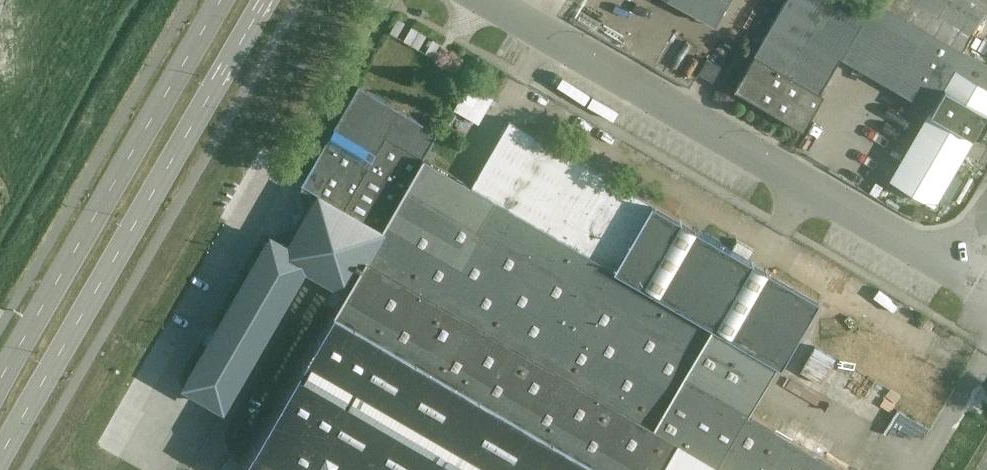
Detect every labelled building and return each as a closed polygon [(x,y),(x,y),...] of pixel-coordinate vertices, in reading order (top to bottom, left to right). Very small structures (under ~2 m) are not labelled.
[(729,0),(679,0),(717,21),(729,0)] [(847,1),(845,0),(784,0),(734,88),(806,126),(844,60),(930,103),(887,180),(937,208),(986,119),(986,60),(964,47),(986,5),(986,0),(848,0),(847,1)] [(456,110),(483,121),(495,95),(468,83),(456,110)] [(245,469),(247,469),(857,469),(756,411),(824,296),(519,118),(478,187),(423,155),(437,131),(365,89),(313,179),(325,186),(294,239),(276,229),(185,384),(231,411),(314,269),(350,290),(245,469)] [(802,380),(825,388),(837,354),(813,346),(802,380)]
